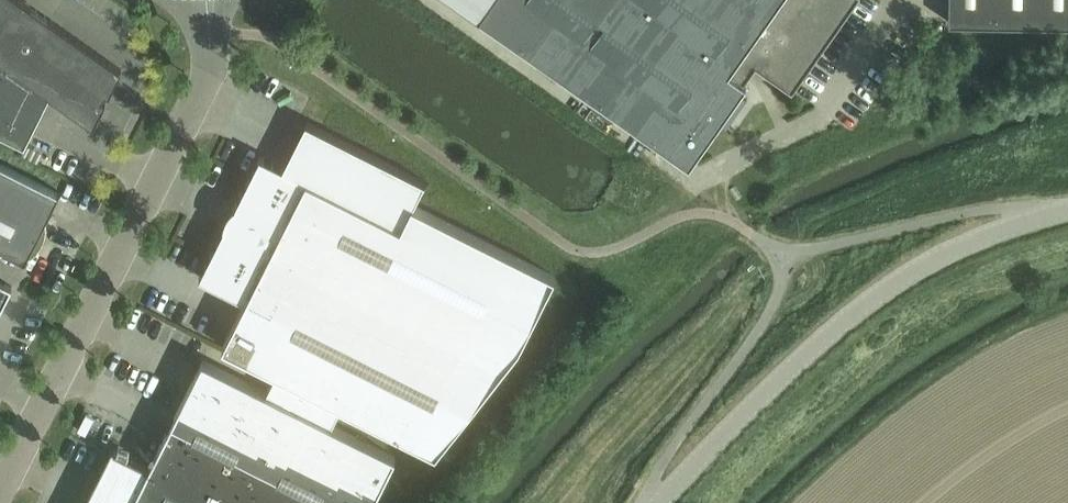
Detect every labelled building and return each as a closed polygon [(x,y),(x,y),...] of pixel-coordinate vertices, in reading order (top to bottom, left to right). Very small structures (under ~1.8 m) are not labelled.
[(25,143),(50,93),(94,124),(106,100),(103,97),(107,91),(110,93),(122,68),(25,0),(0,0),(0,130),(25,143)] [(690,159),(747,79),(745,77),(756,61),(793,86),(854,0),(463,0),(690,159)] [(949,21),(994,22),(995,0),(950,0),(949,21)] [(994,22),(1038,23),(1039,0),(995,0),(994,22)] [(1038,23),(1067,24),(1067,0),(1039,0),(1038,23)] [(261,155),(200,276),(247,299),(223,346),(277,373),(299,384),(342,405),(436,453),(520,346),(556,275),(413,204),(425,181),(307,121),(306,121),(284,167),(261,155)] [(0,162),(0,247),(26,260),(60,192),(0,162)] [(13,287),(0,280),(0,312),(13,287)] [(396,456),(333,425),(337,415),(342,405),(299,384),(277,373),(272,383),(267,392),(214,365),(203,360),(150,466),(115,449),(116,448),(113,446),(113,452),(88,502),(373,502),(396,456)]
